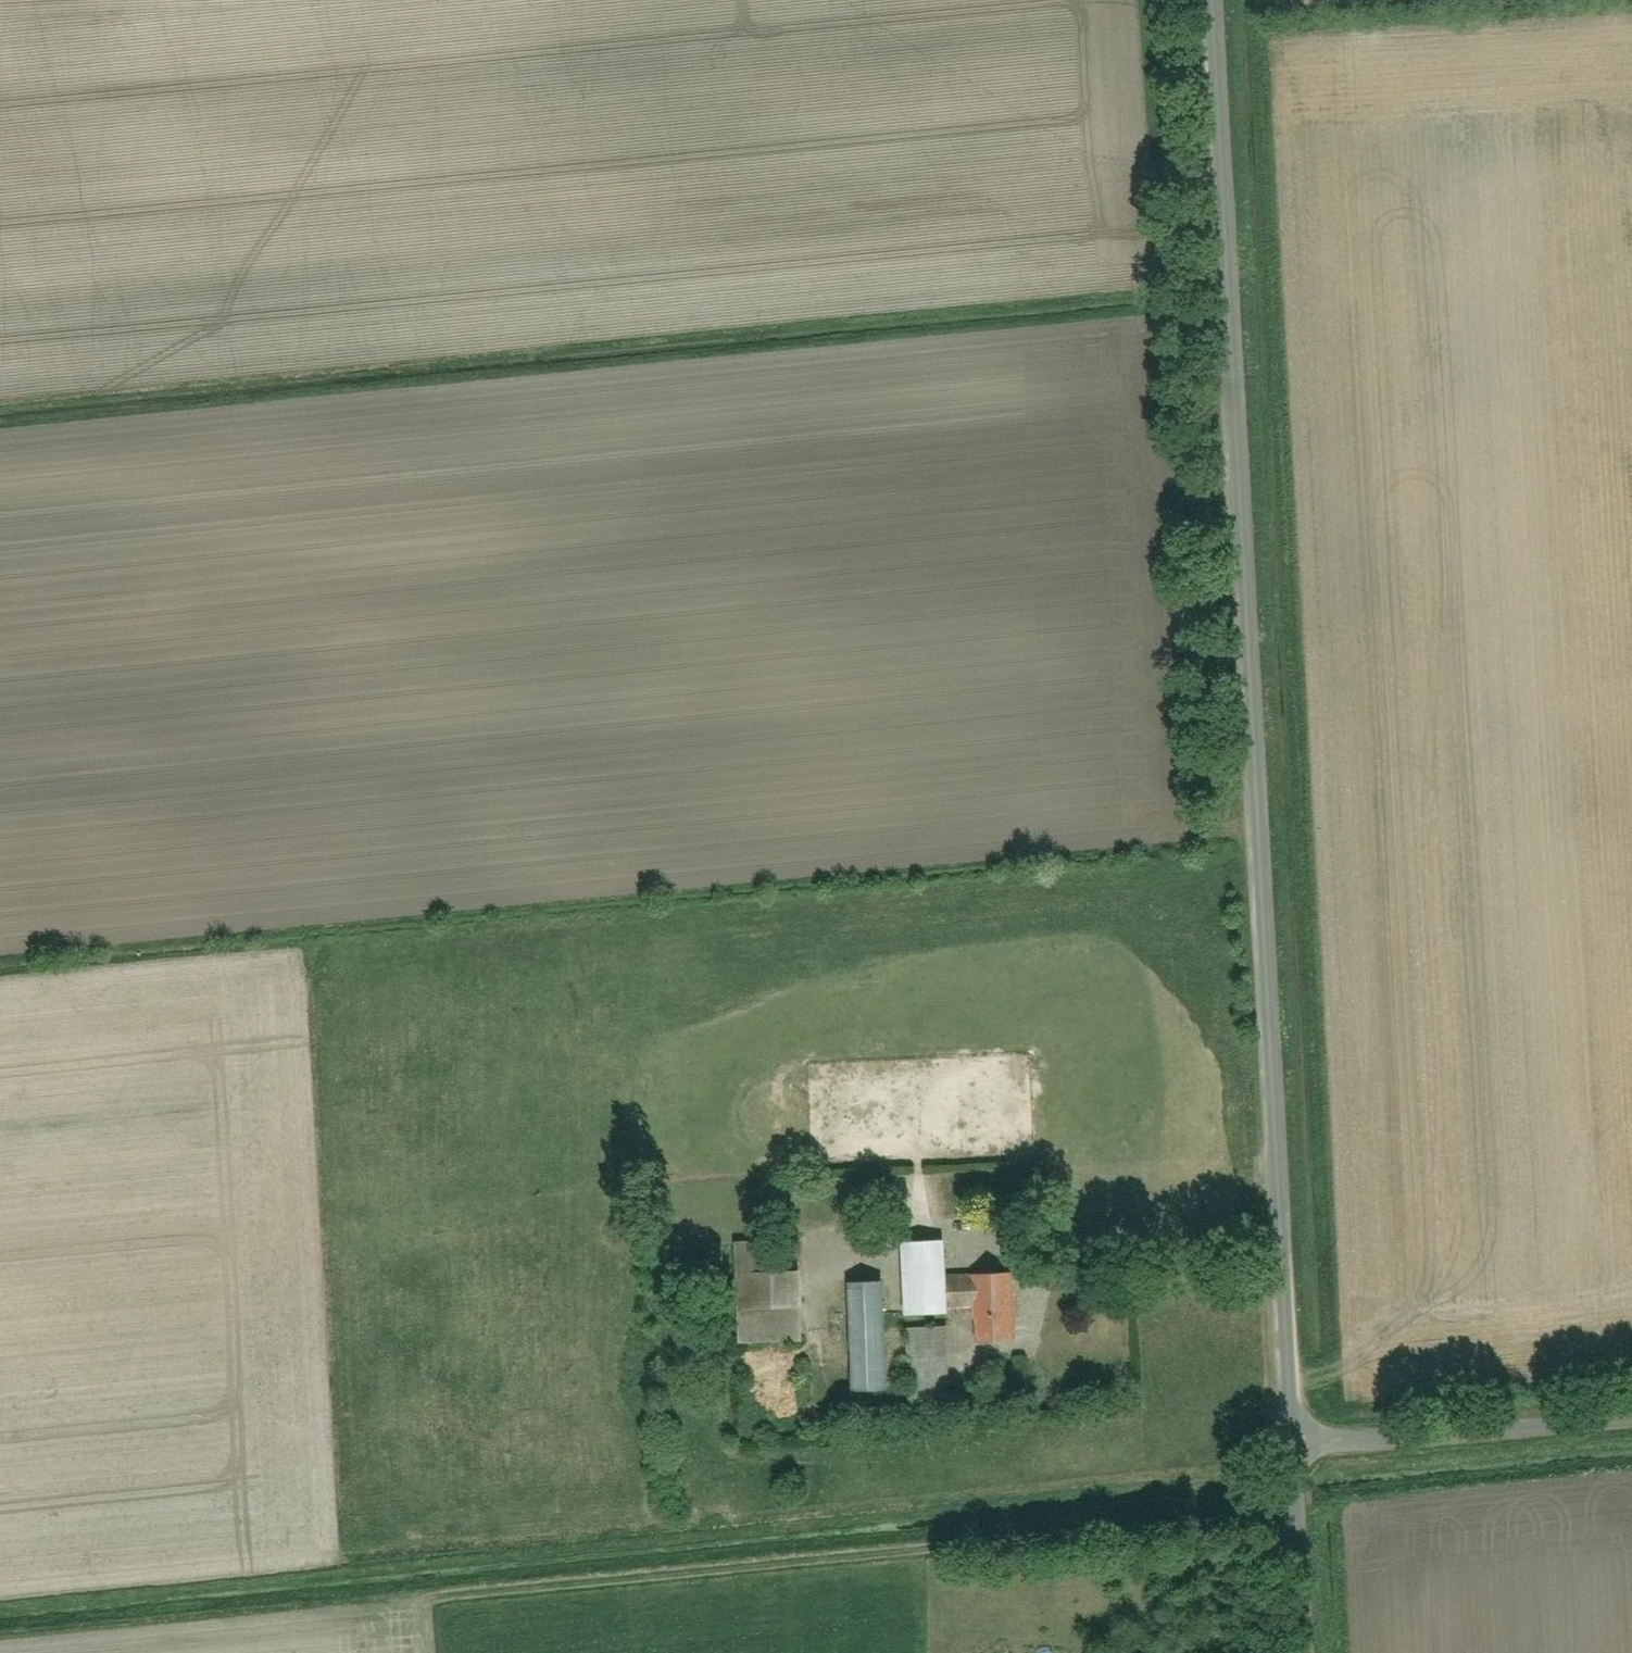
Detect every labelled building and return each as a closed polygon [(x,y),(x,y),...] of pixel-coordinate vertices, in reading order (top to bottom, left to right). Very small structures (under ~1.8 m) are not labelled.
[(1010,1341),(1008,1276),(940,1278),(939,1244),(899,1245),(901,1312),(968,1310),(969,1343),(1010,1341)] [(728,1246),(729,1346),(791,1346),(791,1245),(728,1246)] [(843,1285),(849,1395),(879,1394),(873,1284),(843,1285)] [(904,1329),(905,1399),(944,1398),(943,1329),(904,1329)]
